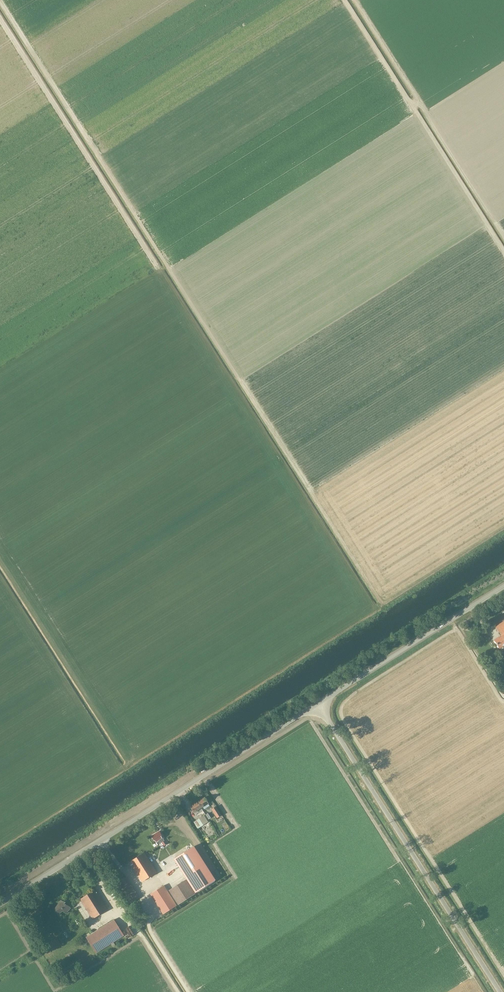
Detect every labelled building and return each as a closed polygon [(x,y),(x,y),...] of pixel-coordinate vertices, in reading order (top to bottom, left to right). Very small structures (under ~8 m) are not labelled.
[(496,627),(501,636),(494,640),(499,649),(503,646),(503,621),(496,627)] [(198,802),(201,808),(208,803),(205,797),(198,802)] [(194,813),(201,808),(198,802),(190,807),(194,813)] [(222,815),(216,806),(211,809),(217,818),(222,815)] [(205,814),(198,819),(202,825),(209,821),(205,814)] [(167,844),(163,838),(164,837),(160,831),(152,836),(156,842),(159,841),(161,843),(162,843),(164,846),(167,844)] [(196,892),(215,881),(193,847),(175,858),(196,892)] [(142,881),(157,872),(144,852),(130,862),(142,881)] [(174,898),(176,901),(186,893),(190,891),(192,889),(188,880),(185,876),(177,879),(167,886),(171,890),(173,896),(174,898)] [(163,914),(177,905),(164,885),(150,893),(163,914)] [(93,918),(107,909),(95,889),(80,899),(93,918)] [(70,906),(71,903),(67,899),(65,902),(61,900),(55,909),(55,911),(59,913),(64,910),(67,912),(70,907),(70,906)] [(96,953),(124,935),(114,919),(86,937),(96,953)]
